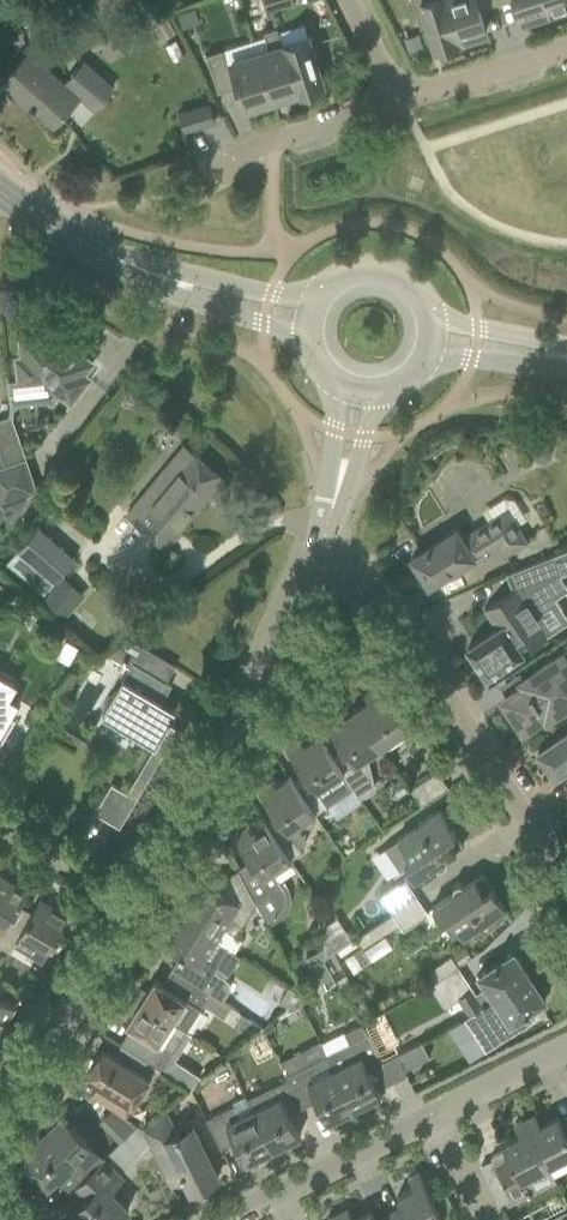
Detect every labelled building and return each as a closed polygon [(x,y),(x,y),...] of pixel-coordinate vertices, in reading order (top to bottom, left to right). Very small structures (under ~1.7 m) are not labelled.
[(293,0),(262,0),(266,12),(294,3),(293,0)] [(412,1),(420,27),(422,27),(420,20),(425,18),(434,47),(438,45),(439,47),(455,42),(454,40),(460,39),(447,0),(426,0),(415,4),(414,0),(412,1)] [(460,39),(465,37),(466,39),(482,34),(481,32),(486,30),(486,29),(485,29),(476,2),(481,0),(447,0),(460,39)] [(523,17),(522,17),(523,18),(528,17),(528,19),(544,14),(544,12),(549,10),(546,0),(518,0),(523,17)] [(549,10),(555,8),(555,10),(566,6),(566,0),(546,0),(549,10)] [(194,7),(176,12),(180,26),(181,28),(199,22),(194,7)] [(149,18),(160,39),(175,32),(164,11),(149,18)] [(269,48),(256,52),(271,99),(284,95),(284,97),(294,94),(293,92),(297,90),(282,44),(277,27),(264,31),(269,48)] [(418,33),(404,38),(408,52),(422,47),(418,33)] [(308,36),(282,44),(297,90),(301,89),(302,91),(319,86),(319,83),(323,82),(313,53),(319,52),(321,59),(322,58),(315,34),(313,34),(314,36),(308,37),(308,36)] [(222,49),(206,54),(215,84),(236,78),(244,105),(244,106),(244,107),(249,105),(250,108),(267,103),(266,100),(271,99),(256,52),(226,62),(222,49)] [(16,65),(0,82),(15,96),(18,93),(31,104),(29,105),(33,109),(35,107),(53,124),(80,95),(94,107),(110,89),(112,87),(83,61),(63,83),(28,51),(16,65)] [(209,103),(178,112),(184,130),(214,121),(209,103)] [(18,379),(6,380),(9,405),(8,415),(11,414),(12,417),(13,411),(18,411),(17,408),(49,404),(49,407),(54,407),(62,396),(70,403),(89,378),(84,374),(93,362),(59,336),(58,338),(56,337),(51,336),(49,336),(49,333),(19,337),(21,357),(16,358),(18,379)] [(0,418),(0,448),(5,463),(24,457),(26,457),(12,417),(11,414),(8,415),(0,418)] [(147,488),(126,513),(135,520),(166,546),(222,477),(191,452),(155,495),(147,488)] [(5,463),(0,465),(0,502),(8,524),(9,525),(35,489),(24,457),(5,463)] [(457,529),(412,557),(428,584),(452,569),(454,574),(499,546),(504,554),(526,540),(516,525),(507,510),(485,524),(487,527),(464,541),(457,529)] [(41,596),(52,583),(74,559),(38,527),(4,565),(40,597),(41,596)] [(468,647),(487,676),(522,653),(521,651),(530,644),(531,646),(547,636),(535,617),(536,616),(533,611),(566,589),(566,586),(559,574),(566,571),(566,549),(562,551),(507,573),(514,589),(485,608),(497,628),(468,647)] [(64,579),(44,601),(63,617),(72,607),(68,603),(78,592),(64,579)] [(132,661),(122,679),(102,714),(155,745),(157,741),(165,746),(159,756),(160,757),(177,728),(162,720),(170,707),(161,702),(171,684),(165,681),(175,665),(145,647),(135,663),(132,661)] [(527,684),(504,699),(507,703),(504,709),(514,724),(520,723),(523,728),(545,714),(546,716),(566,703),(566,663),(562,655),(531,675),(535,681),(528,686),(527,684)] [(7,732),(15,718),(12,716),(1,710),(10,696),(10,695),(18,682),(0,672),(0,743),(7,732)] [(368,700),(356,708),(381,747),(409,729),(379,683),(364,693),(368,700)] [(381,747),(356,708),(343,717),(339,710),(325,720),(343,747),(332,754),(331,755),(343,772),(342,773),(359,799),(373,790),(366,757),(381,747)] [(538,751),(543,758),(540,760),(549,774),(552,772),(555,776),(566,767),(566,731),(558,737),(538,751)] [(331,755),(332,754),(318,734),(305,743),(300,736),(286,746),(304,773),(293,780),(315,813),(327,805),(316,790),(342,773),(343,772),(331,755)] [(437,771),(417,784),(409,789),(421,806),(448,787),(437,771)] [(315,813),(293,780),(290,775),(276,784),(272,777),(258,787),(276,814),(265,821),(290,860),(301,852),(298,846),(305,842),(295,827),(315,813)] [(119,826),(140,791),(139,790),(135,797),(111,783),(94,812),(119,826)] [(440,810),(420,823),(397,839),(411,859),(403,865),(413,879),(435,864),(439,867),(444,866),(446,862),(445,857),(464,845),(440,810)] [(248,823),(233,833),(251,860),(250,861),(251,862),(242,868),(241,867),(237,869),(256,905),(265,920),(268,918),(272,916),(278,912),(280,910),(284,904),(285,901),(285,896),(285,891),(282,886),(280,882),(273,871),(290,860),(265,821),(252,830),(248,823)] [(256,905),(237,869),(229,875),(219,890),(207,882),(183,921),(215,941),(223,928),(235,936),(254,906),(256,905)] [(452,888),(454,892),(432,907),(441,921),(449,916),(462,937),(506,908),(482,873),(464,885),(461,883),(457,883),(454,885),(452,888)] [(1,933),(0,934),(0,938),(15,913),(27,892),(0,876),(0,933),(1,933)] [(393,912),(416,897),(405,880),(382,896),(393,912)] [(416,897),(393,912),(403,929),(427,913),(416,897)] [(15,913),(0,938),(0,946),(10,952),(16,942),(42,957),(67,915),(39,899),(27,920),(15,913)] [(215,941),(183,921),(168,945),(180,953),(172,968),(176,970),(211,993),(222,1000),(227,993),(229,987),(228,981),(224,977),(214,970),(228,949),(215,941)] [(431,984),(430,985),(439,998),(444,1006),(458,997),(462,1004),(468,1012),(470,1015),(529,975),(513,951),(478,974),(486,985),(475,992),(458,967),(431,984)] [(431,984),(458,967),(451,956),(424,974),(431,984)] [(324,963),(312,969),(318,981),(330,975),(324,963)] [(141,987),(134,998),(187,1031),(200,1010),(204,1005),(205,1002),(211,993),(176,970),(166,986),(154,979),(146,990),(141,987)] [(470,1015),(464,1019),(485,1051),(516,1030),(519,1028),(524,1027),(528,1025),(531,1021),(534,1019),(528,1010),(546,999),(529,975),(470,1015)] [(278,1002),(286,1007),(288,1005),(298,997),(300,995),(288,987),(278,1002)] [(300,995),(298,997),(301,1003),(314,996),(310,989),(304,992),(300,995)] [(222,1000),(211,993),(205,1002),(204,1005),(209,1008),(220,1007),(224,1001),(222,1000)] [(301,1003),(298,997),(288,1005),(289,1009),(301,1003)] [(14,1006),(0,998),(0,1030),(14,1006)] [(132,1012),(125,1024),(137,1032),(127,1047),(162,1069),(173,1052),(187,1031),(134,998),(127,1009),(132,1012)] [(344,1032),(349,1042),(327,1053),(354,1108),(381,1094),(376,1084),(388,1078),(391,1082),(392,1081),(363,1023),(344,1032)] [(421,1042),(396,1055),(403,1070),(428,1057),(421,1042)] [(135,1069),(122,1061),(102,1048),(86,1075),(98,1082),(90,1095),(125,1117),(135,1102),(133,1101),(147,1080),(134,1072),(135,1069)] [(354,1108),(327,1053),(286,1074),(288,1078),(302,1106),(316,1099),(327,1121),(333,1118),(335,1122),(349,1115),(347,1111),(354,1108)] [(266,1103),(253,1110),(272,1148),(299,1135),(289,1113),(302,1106),(288,1078),(261,1092),(266,1103)] [(232,1101),(234,1106),(206,1120),(220,1147),(234,1140),(245,1162),(272,1148),(253,1110),(245,1095),(232,1101)] [(218,1176),(207,1155),(196,1133),(183,1140),(167,1109),(143,1130),(149,1141),(160,1164),(173,1158),(189,1190),(218,1176)] [(44,1125),(49,1130),(36,1143),(39,1147),(25,1160),(47,1183),(57,1173),(72,1188),(103,1158),(63,1117),(61,1118),(56,1113),(44,1125)] [(562,1125),(557,1116),(541,1124),(535,1113),(525,1118),(549,1166),(566,1157),(566,1122),(562,1125)] [(549,1166),(525,1118),(514,1124),(519,1135),(503,1143),(505,1149),(491,1156),(492,1159),(481,1165),(501,1203),(525,1191),(527,1195),(531,1193),(527,1185),(530,1175),(549,1166)] [(136,1124),(130,1130),(144,1146),(149,1141),(143,1130),(138,1126),(136,1124)] [(103,1158),(72,1188),(83,1200),(73,1210),(83,1219),(116,1219),(129,1208),(110,1189),(122,1177),(103,1158)] [(392,1219),(440,1219),(456,1212),(437,1176),(425,1182),(419,1171),(408,1177),(414,1188),(397,1197),(401,1206),(388,1213),(392,1219)] [(388,1213),(375,1219),(371,1210),(354,1219),(348,1207),(338,1213),(341,1219),(392,1219),(388,1213)] [(562,1212),(546,1219),(566,1219),(566,1209),(562,1212)]
